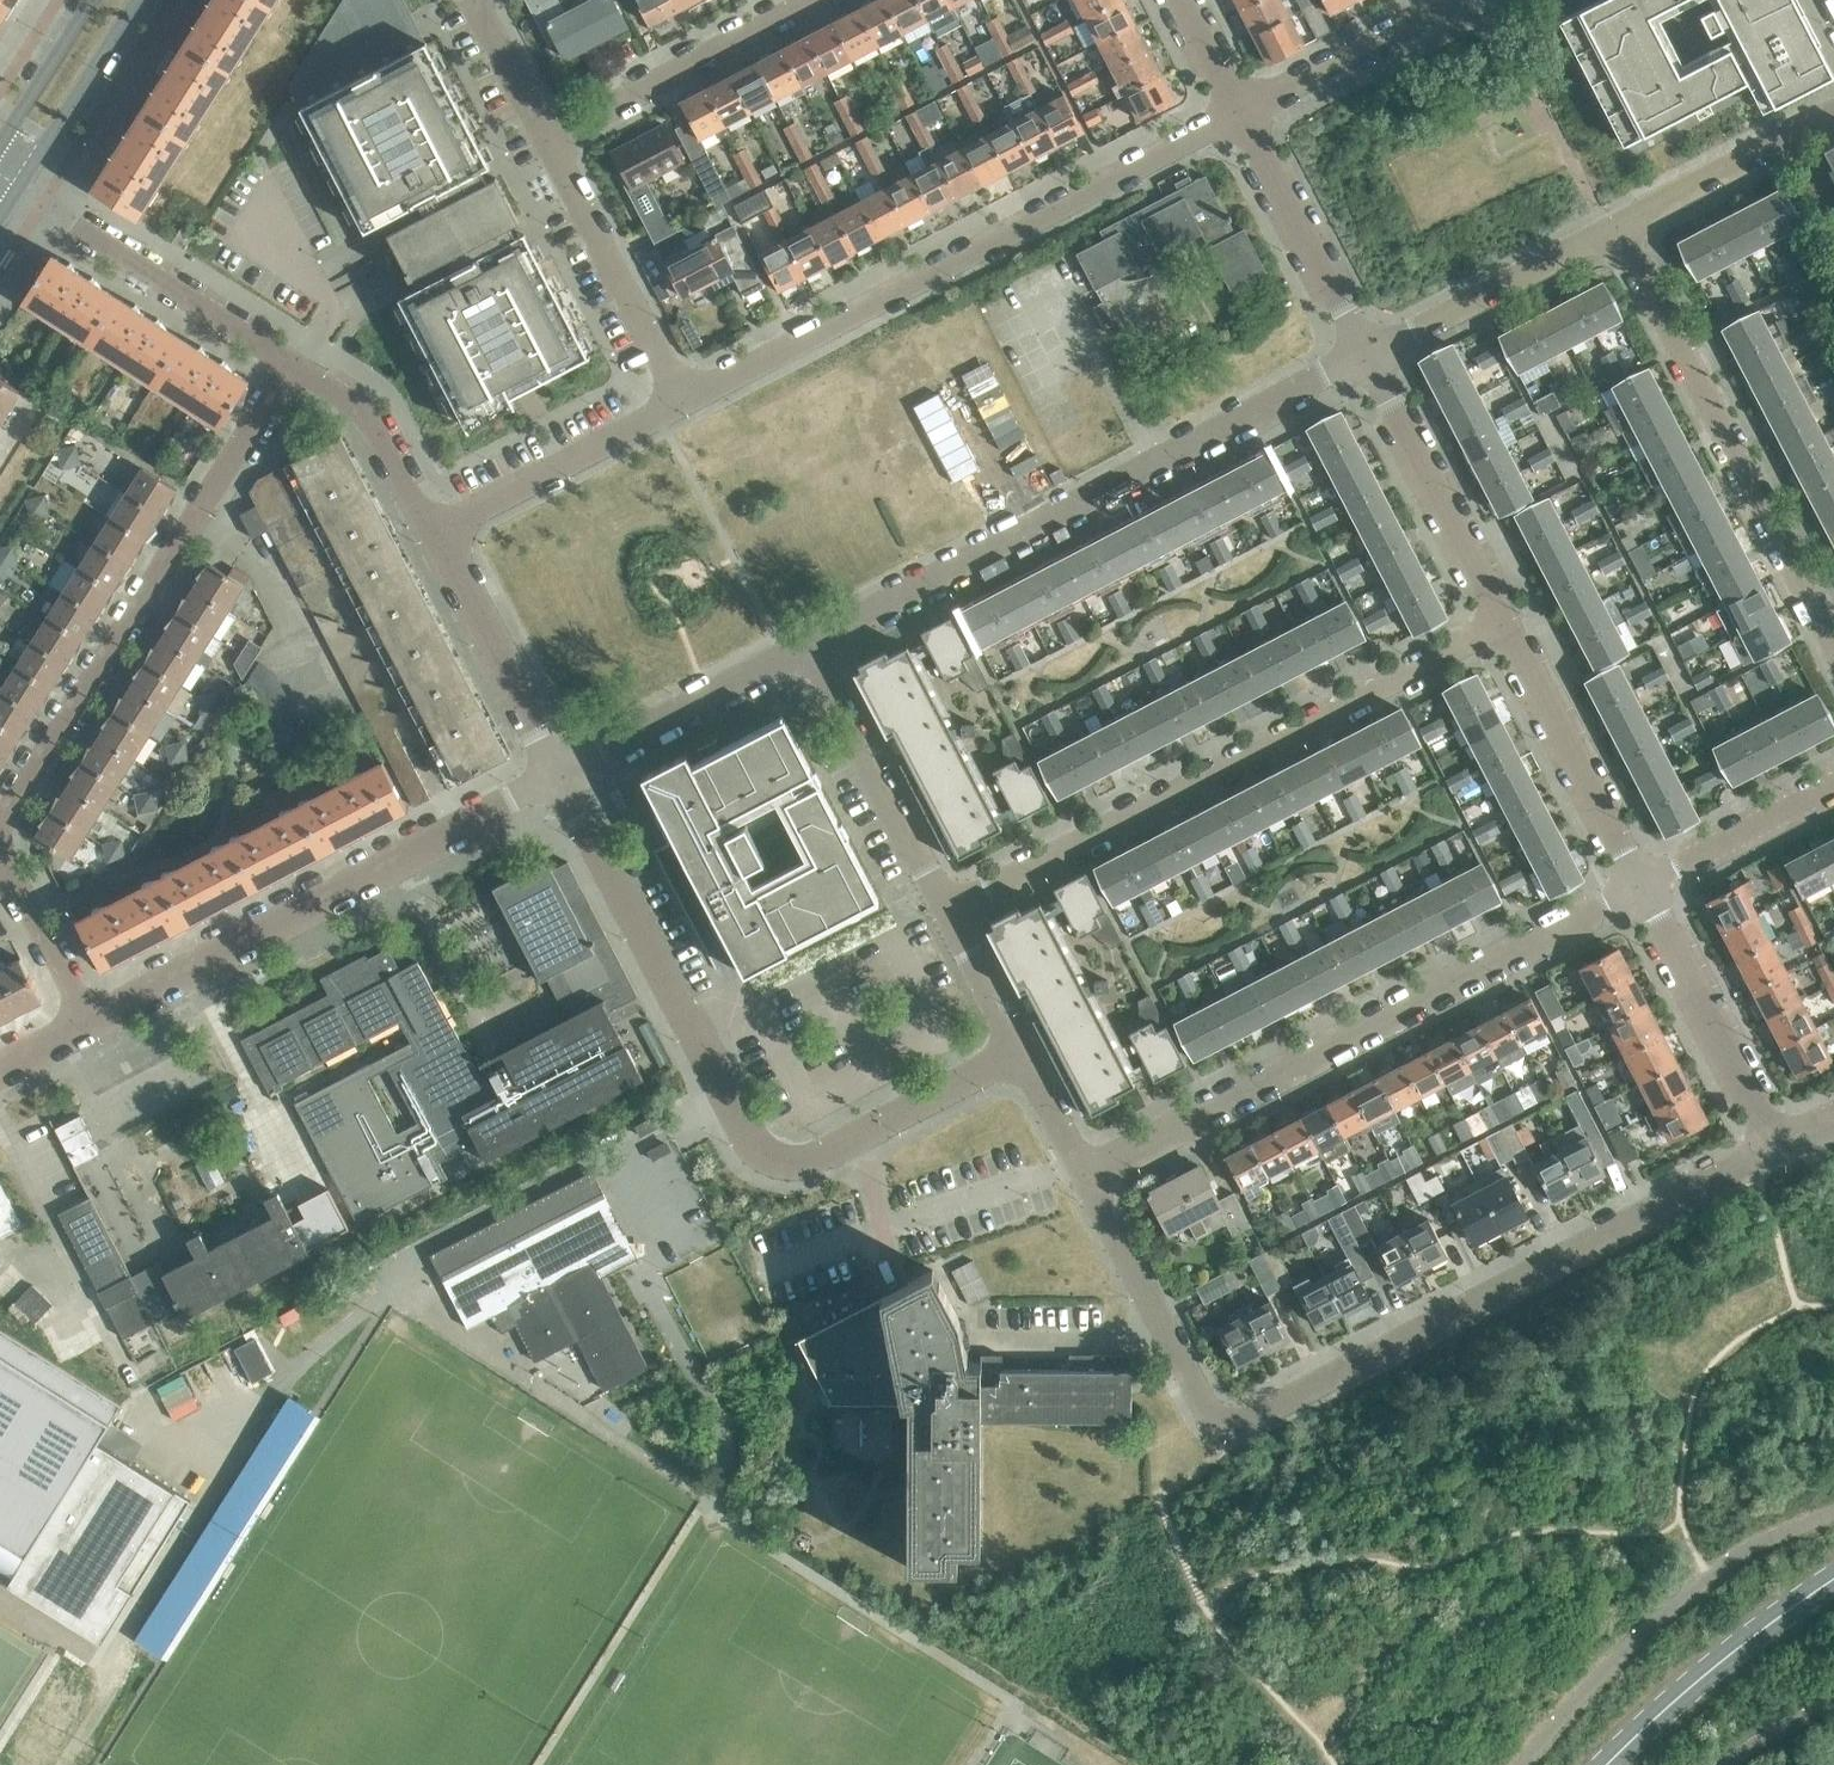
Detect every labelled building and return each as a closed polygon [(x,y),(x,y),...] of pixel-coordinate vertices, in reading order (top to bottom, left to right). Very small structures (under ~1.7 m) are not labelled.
[(15,0),(0,0),(0,24),(15,0)] [(184,45),(229,73),(271,8),(258,0),(213,0),(208,7),(212,10),(207,19),(203,17),(184,45)] [(288,85),(291,90),(296,100),(300,107),(364,231),(383,222),(490,166),(475,136),(426,42),(411,14),(404,0),(342,0),(288,85)] [(549,44),(556,41),(564,57),(585,47),(582,41),(603,30),(605,36),(626,25),(613,0),(592,0),(565,14),(557,0),(527,0),(549,44)] [(671,0),(637,0),(651,28),(667,19),(665,16),(676,10),(671,0)] [(676,10),(688,4),(690,8),(705,0),(671,0),(676,10)] [(885,0),(876,0),(871,2),(869,1),(859,5),(860,8),(857,9),(876,46),(902,33),(885,0)] [(917,0),(885,0),(902,33),(927,19),(917,0)] [(949,0),(917,0),(927,19),(952,6),(949,0)] [(1086,18),(1120,0),(1076,0),(1086,18)] [(1086,18),(1099,44),(1135,25),(1133,22),(1135,20),(1130,11),(1128,11),(1122,0),(1120,0),(1086,18)] [(1263,0),(1233,0),(1234,2),(1236,1),(1241,11),(1263,0)] [(1289,17),(1280,0),(1263,0),(1241,11),(1242,13),(1240,14),(1247,27),(1249,26),(1253,35),(1289,17)] [(1302,9),(1316,2),(1315,0),(1297,0),(1302,9)] [(1330,13),(1334,11),(1335,12),(1348,6),(1347,4),(1354,0),(1323,0),(1330,13)] [(1804,11),(1803,9),(1800,11),(1800,12),(1787,19),(1777,0),(1599,0),(1562,19),(1564,23),(1565,23),(1578,29),(1580,33),(1577,48),(1576,48),(1578,51),(1575,53),(1576,55),(1580,53),(1609,109),(1605,111),(1606,113),(1609,111),(1611,115),(1612,114),(1625,120),(1628,125),(1625,139),(1624,140),(1626,144),(1758,76),(1774,107),(1833,76),(1815,41),(1814,42),(1801,36),(1799,31),(1801,17),(1802,16),(1800,13),(1804,11)] [(1317,38),(1331,31),(1316,2),(1302,9),(1317,38)] [(876,46),(857,9),(845,16),(844,14),(834,19),(835,21),(832,23),(851,59),(876,46)] [(995,39),(1005,34),(997,17),(986,22),(995,39)] [(1268,64),(1304,45),(1289,17),(1253,35),(1255,39),(1254,39),(1260,52),(1262,52),(1268,64)] [(1055,27),(1060,38),(1074,31),(1068,21),(1055,27)] [(851,59),(832,23),(821,29),(820,27),(809,32),(809,34),(806,36),(825,73),(851,59)] [(1135,25),(1099,44),(1112,69),(1148,50),(1147,47),(1149,45),(1144,35),(1141,36),(1135,25)] [(1034,40),(1027,26),(1006,36),(1014,51),(1034,40)] [(1055,27),(1041,34),(1046,45),(1060,38),(1055,27)] [(995,39),(1003,56),(1014,51),(1005,34),(995,39)] [(825,73),(806,36),(795,42),(794,40),(785,45),(784,48),(781,49),(801,86),(825,73)] [(944,66),(954,60),(946,44),(935,49),(944,66)] [(161,82),(143,110),(188,139),(229,73),(184,45),(167,73),(171,76),(165,85),(161,82)] [(801,86),(781,49),(769,55),(767,54),(759,58),(759,61),(755,63),(774,100),(791,91),(795,97),(804,92),(801,86)] [(1148,50),(1112,69),(1126,95),(1162,77),(1160,72),(1161,70),(1157,62),(1155,63),(1148,50)] [(968,75),(984,67),(977,54),(961,62),(968,75)] [(1026,74),(1017,57),(1007,63),(1015,79),(1026,74)] [(944,66),(953,83),(963,77),(954,60),(944,66)] [(774,100),(755,63),(745,68),(743,67),(734,71),(734,74),(730,76),(750,113),(774,100)] [(944,80),(938,69),(925,76),(934,93),(947,85),(944,80)] [(894,92),(904,87),(895,70),(885,75),(894,92)] [(1081,78),(1086,89),(1102,81),(1096,70),(1081,78)] [(1035,91),(1026,74),(1015,79),(1024,96),(1035,91)] [(750,113),(730,76),(719,82),(718,80),(708,85),(708,87),(705,89),(724,126),(750,113)] [(1162,77),(1126,95),(1138,120),(1175,101),(1173,97),(1175,95),(1170,87),(1167,87),(1162,77)] [(1081,78),(1067,85),(1072,96),(1086,89),(1081,78)] [(956,89),(965,106),(975,100),(966,84),(956,89)] [(894,92),(903,109),(913,104),(904,87),(894,92)] [(724,126),(705,89),(694,95),(692,93),(683,97),(683,100),(679,102),(689,121),(675,129),(718,208),(725,205),(723,202),(730,198),(699,139),(716,130),(720,138),(728,134),(724,126)] [(1037,108),(1057,145),(1060,144),(1062,145),(1071,141),(1070,138),(1082,132),(1063,95),(1037,108)] [(843,118),(854,113),(845,96),(834,102),(843,118)] [(935,100),(917,110),(924,126),(943,116),(935,100)] [(975,100),(965,106),(973,123),(984,117),(975,100)] [(1037,108),(1012,122),(1031,158),(1034,157),(1037,158),(1045,153),(1045,151),(1057,145),(1037,108)] [(1083,116),(1088,126),(1102,119),(1097,109),(1083,116)] [(143,110),(133,126),(125,139),(129,141),(124,150),(119,147),(92,191),(137,219),(188,139),(143,110)] [(863,115),(868,127),(879,121),(873,110),(863,115)] [(917,110),(906,115),(915,132),(925,126),(924,126),(917,110)] [(843,118),(852,135),(862,130),(854,113),(843,118)] [(792,145),(803,139),(794,122),(784,128),(792,145)] [(1012,122),(986,135),(1005,172),(1008,170),(1011,172),(1020,167),(1020,164),(1031,158),(1012,122)] [(654,242),(676,230),(667,213),(662,216),(644,181),(683,160),(664,124),(612,151),(623,172),(619,175),(654,242)] [(915,132),(923,149),(928,147),(934,144),(925,126),(915,132)] [(832,146),(843,140),(838,130),(827,136),(832,146)] [(961,148),(980,185),(983,183),(986,185),(995,180),(995,178),(1005,172),(986,135),(961,148)] [(874,154),(865,137),(855,142),(864,159),(874,154)] [(792,145),(801,162),(812,156),(803,139),(792,145)] [(1823,149),(1833,171),(1833,143),(1823,149)] [(911,174),(930,211),(934,209),(936,211),(944,207),(944,204),(955,198),(936,161),(928,147),(923,149),(920,151),(927,166),(911,174)] [(969,191),(980,185),(961,148),(936,161),(955,198),(959,196),(960,198),(970,193),(969,191)] [(742,171),(752,166),(744,149),(733,154),(742,171)] [(836,152),(820,160),(825,171),(841,162),(836,152)] [(883,171),(874,154),(864,159),(872,176),(883,171)] [(760,169),(765,178),(777,172),(773,163),(760,169)] [(824,180),(815,163),(804,169),(813,186),(824,180)] [(732,197),(750,188),(761,183),(752,166),(742,171),(745,178),(727,186),(732,197)] [(911,174),(885,188),(905,224),(908,223),(910,225),(919,220),(919,217),(930,211),(911,174)] [(1205,175),(1194,181),(1100,230),(1105,241),(1079,254),(1078,253),(1077,253),(1095,289),(1097,288),(1096,287),(1121,274),(1123,279),(1131,279),(1138,278),(1145,276),(1152,273),(1158,270),(1164,266),(1170,261),(1175,256),(1179,250),(1177,245),(1202,232),(1209,246),(1208,247),(1209,248),(1210,248),(1231,288),(1230,289),(1230,290),(1266,271),(1265,270),(1244,231),(1245,230),(1244,229),(1235,234),(1228,220),(1231,218),(1229,214),(1226,216),(1205,175)] [(833,197),(824,180),(813,186),(822,202),(833,197)] [(860,201),(880,238),(882,236),(885,238),(893,233),(893,231),(905,224),(885,188),(860,201)] [(1764,196),(1754,201),(1773,237),(1800,223),(1782,188),(1764,198),(1764,196)] [(742,223),(762,212),(773,206),(764,189),(733,206),(742,223)] [(860,201),(834,215),(853,251),(857,250),(859,251),(868,246),(868,243),(880,238),(860,201)] [(1747,207),(1730,216),(1748,250),(1773,237),(1754,201),(1746,206),(1747,207)] [(762,212),(771,229),(776,226),(782,223),(773,206),(762,212)] [(834,215),(809,228),(828,264),(831,263),(833,265),(842,260),(843,256),(853,251),(834,215)] [(1748,250),(1730,216),(1714,224),(1713,223),(1703,228),(1722,263),(1748,250)] [(701,217),(676,230),(654,242),(663,259),(662,260),(681,296),(730,271),(742,295),(763,284),(735,229),(717,238),(715,235),(710,237),(711,239),(692,249),(685,235),(705,225),(701,217)] [(758,254),(777,291),(781,289),(784,291),(793,286),(793,282),(803,277),(784,241),(776,226),(771,229),(766,232),(773,247),(758,254)] [(173,242),(184,249),(193,234),(183,228),(173,242)] [(809,228),(784,241),(803,277),(806,276),(808,278),(818,273),(818,270),(828,264),(809,228)] [(1696,277),(1722,263),(1703,228),(1695,232),(1696,233),(1678,243),(1696,277)] [(417,288),(399,297),(462,419),(463,421),(511,397),(542,381),(559,372),(591,356),(590,355),(589,354),(588,354),(540,262),(525,232),(417,288)] [(1776,260),(1781,270),(1794,263),(1788,253),(1776,260)] [(118,296),(90,279),(89,280),(80,274),(81,273),(52,255),(23,300),(89,342),(118,296)] [(1799,274),(1794,263),(1781,270),(1786,280),(1799,274)] [(1726,285),(1732,295),(1743,289),(1738,279),(1726,285)] [(1576,295),(1594,330),(1621,316),(1603,282),(1585,291),(1585,290),(1576,295)] [(1749,300),(1743,289),(1732,295),(1737,306),(1749,300)] [(1568,300),(1551,309),(1569,343),(1594,330),(1576,295),(1567,299),(1568,300)] [(184,339),(155,320),(154,322),(145,316),(147,314),(118,296),(89,342),(155,384),(184,339)] [(1102,301),(1092,306),(1104,329),(1113,324),(1102,301)] [(1274,307),(1272,303),(1271,301),(1263,305),(1267,313),(1275,309),(1274,307)] [(1534,317),(1525,321),(1543,357),(1569,343),(1551,309),(1534,318),(1534,317)] [(1756,311),(1723,328),(1737,356),(1782,333),(1776,321),(1764,327),(1756,311)] [(1499,336),(1517,370),(1543,357),(1525,321),(1516,326),(1517,327),(1499,336)] [(1782,333),(1737,356),(1752,383),(1785,366),(1777,352),(1788,346),(1782,333)] [(155,384),(183,402),(221,426),(249,380),(221,362),(219,364),(211,358),(212,357),(184,339),(155,384)] [(1420,360),(1434,388),(1466,372),(1452,344),(1451,343),(1420,360)] [(1492,364),(1503,358),(1497,346),(1486,352),(1492,364)] [(1612,350),(1606,354),(1601,356),(1607,367),(1618,361),(1612,350)] [(1492,364),(1486,352),(1475,357),(1482,369),(1492,364)] [(1607,367),(1612,378),(1623,372),(1618,361),(1607,367)] [(1785,366),(1752,383),(1766,410),(1810,387),(1804,375),(1792,381),(1785,366)] [(1601,411),(1607,423),(1662,395),(1647,367),(1601,391),(1610,407),(1601,411)] [(1434,388),(1447,413),(1479,397),(1466,372),(1434,388)] [(21,391),(5,381),(5,380),(0,377),(0,424),(21,391)] [(1556,393),(1567,388),(1561,377),(1551,382),(1554,390),(1556,393)] [(1810,387),(1766,410),(1780,438),(1813,421),(1824,415),(1810,387)] [(1556,393),(1561,404),(1573,398),(1567,388),(1556,393)] [(1561,404),(1556,393),(1554,390),(1533,401),(1541,415),(1561,404)] [(1641,440),(1676,423),(1662,395),(1607,423),(1614,436),(1634,426),(1641,440)] [(1479,397),(1447,413),(1461,439),(1492,422),(1479,397)] [(1518,414),(1528,409),(1523,397),(1512,403),(1518,414)] [(1518,414),(1512,403),(1501,408),(1507,420),(1518,414)] [(1556,415),(1565,433),(1574,428),(1564,410),(1556,415)] [(1309,428),(1322,454),(1353,438),(1339,412),(1309,428)] [(1780,438),(1794,465),(1815,454),(1833,444),(1833,434),(1832,430),(1821,435),(1813,421),(1780,438)] [(1461,439),(1474,464),(1505,447),(1492,422),(1461,439)] [(1630,446),(1644,473),(1690,450),(1676,423),(1641,440),(1630,446)] [(508,755),(341,435),(292,461),(303,482),(345,563),(454,772),(459,781),(508,755)] [(1367,465),(1361,454),(1353,438),(1322,454),(1336,481),(1367,465)] [(1794,465),(1808,492),(1833,479),(1833,461),(1833,460),(1833,444),(1815,454),(1794,465)] [(76,446),(58,450),(59,459),(78,456),(76,446)] [(1474,464),(1487,489),(1518,473),(1505,447),(1474,464)] [(1544,466),(1555,461),(1549,449),(1539,455),(1544,466)] [(1669,495),(1704,477),(1690,450),(1644,473),(1658,500),(1669,495)] [(1250,460),(1242,464),(1260,500),(1285,487),(1268,453),(1251,462),(1250,460)] [(1544,466),(1539,455),(1528,460),(1534,472),(1544,466)] [(78,456),(59,459),(61,469),(80,465),(78,456)] [(1294,462),(1300,474),(1311,469),(1305,457),(1294,462)] [(345,563),(303,482),(292,461),(286,464),(296,483),(290,486),(280,467),(257,479),(249,492),(256,506),(268,530),(306,601),(323,607),(330,586),(336,587),(342,584),(334,569),(345,563)] [(1294,462),(1283,467),(1289,479),(1300,474),(1294,462)] [(1217,479),(1234,513),(1260,500),(1242,464),(1232,469),(1233,471),(1217,479)] [(1349,507),(1380,490),(1367,465),(1336,481),(1349,507)] [(143,468),(127,493),(161,514),(168,504),(171,505),(176,489),(143,468)] [(1518,473),(1487,489),(1500,515),(1531,499),(1518,473)] [(1704,477),(1669,495),(1677,509),(1666,515),(1672,527),(1718,504),(1704,477)] [(1199,487),(1191,491),(1209,526),(1234,513),(1217,479),(1200,488),(1199,487)] [(1808,492),(1823,520),(1833,514),(1833,479),(1808,492)] [(1393,516),(1380,490),(1349,507),(1362,532),(1393,516)] [(1166,505),(1183,539),(1209,526),(1191,491),(1182,495),(1182,497),(1166,505)] [(1598,497),(1606,512),(1615,507),(1608,492),(1598,497)] [(154,526),(161,514),(127,493),(111,518),(145,539),(156,528),(154,526)] [(44,496),(35,498),(39,517),(48,515),(44,496)] [(30,518),(39,517),(35,498),(26,500),(30,518)] [(1547,498),(1516,514),(1529,540),(1561,524),(1547,498)] [(1593,502),(1582,507),(1588,519),(1599,514),(1593,502)] [(1718,504),(1672,527),(1679,540),(1690,534),(1697,549),(1732,531),(1718,504)] [(1140,517),(1158,553),(1183,539),(1166,505),(1149,514),(1148,512),(1140,517)] [(253,538),(268,530),(256,506),(240,514),(253,538)] [(1588,519),(1582,507),(1572,512),(1578,524),(1588,519)] [(1321,513),(1326,525),(1337,519),(1331,508),(1321,513)] [(1266,528),(1278,522),(1273,511),(1261,518),(1266,528)] [(1321,513),(1310,519),(1316,531),(1326,525),(1321,513)] [(1825,525),(1833,541),(1833,514),(1823,520),(1825,525)] [(1362,532),(1375,557),(1406,542),(1393,516),(1362,532)] [(1114,532),(1132,566),(1158,553),(1140,517),(1130,522),(1131,523),(1114,532)] [(111,518),(95,543),(129,564),(136,553),(140,554),(145,539),(111,518)] [(1266,528),(1272,539),(1284,532),(1278,522),(1266,528)] [(1561,524),(1529,540),(1543,566),(1574,550),(1561,524)] [(1694,569),(1700,582),(1746,558),(1732,531),(1697,549),(1705,564),(1694,569)] [(1088,544),(1107,579),(1132,566),(1114,532),(1098,540),(1097,539),(1088,544)] [(1619,538),(1626,552),(1637,546),(1630,532),(1619,538)] [(1215,554),(1227,548),(1222,538),(1210,544),(1215,554)] [(1419,566),(1406,542),(1375,557),(1388,582),(1419,566)] [(95,543),(80,568),(114,588),(124,577),(122,575),(129,564),(95,543)] [(1064,558),(1081,592),(1107,579),(1088,544),(1080,548),(1081,550),(1064,558)] [(1628,551),(1635,565),(1649,558),(1642,544),(1628,551)] [(15,555),(13,546),(0,548),(0,558),(15,555)] [(1215,554),(1221,565),(1232,559),(1227,548),(1215,554)] [(1574,550),(1543,566),(1556,592),(1588,576),(1574,550)] [(1620,552),(1609,558),(1615,570),(1626,564),(1620,552)] [(15,555),(0,558),(0,568),(17,565),(15,555)] [(1037,570),(1056,605),(1081,592),(1064,558),(1047,567),(1046,566),(1037,570)] [(1347,564),(1353,576),(1364,570),(1358,558),(1347,564)] [(1615,570),(1609,558),(1598,563),(1604,575),(1615,570)] [(1718,588),(1726,603),(1760,585),(1746,558),(1700,582),(1707,594),(1718,588)] [(193,590),(226,611),(248,576),(233,567),(228,575),(210,564),(199,576),(201,578),(193,590)] [(1165,580),(1176,574),(1171,564),(1160,569),(1165,580)] [(1347,564),(1336,569),(1342,581),(1353,576),(1347,564)] [(1401,608),(1432,592),(1419,566),(1388,582),(1401,608)] [(107,604),(114,588),(80,568),(63,593),(97,614),(105,603),(107,604)] [(1012,585),(1030,619),(1056,605),(1037,570),(1029,574),(1030,576),(1012,585)] [(1165,580),(1170,591),(1182,585),(1176,574),(1165,580)] [(1588,576),(1556,592),(1570,617),(1601,602),(1588,576)] [(1294,585),(1300,596),(1311,590),(1306,579),(1294,585)] [(996,592),(986,597),(1004,632),(1030,619),(1012,585),(997,593),(996,592)] [(1728,636),(1774,612),(1760,585),(1726,603),(1733,618),(1722,624),(1728,636)] [(178,614),(211,635),(226,611),(193,590),(187,600),(184,599),(178,614)] [(1114,607),(1126,601),(1120,590),(1109,596),(1114,607)] [(1311,590),(1300,596),(1305,607),(1317,601),(1311,590)] [(1445,618),(1432,592),(1401,608),(1414,633),(1445,618)] [(63,593),(48,617),(82,638),(92,627),(90,626),(97,614),(63,593)] [(979,645),(1004,632),(986,597),(978,601),(979,602),(962,611),(979,645)] [(1114,607),(1120,618),(1131,612),(1126,601),(1114,607)] [(1345,602),(1319,616),(1337,651),(1349,645),(1349,646),(1363,639),(1345,602)] [(1601,602),(1570,617),(1583,643),(1615,628),(1601,602)] [(1646,604),(1635,609),(1641,620),(1651,615),(1646,604)] [(1243,612),(1249,622),(1261,616),(1255,606),(1243,612)] [(1631,626),(1641,620),(1635,609),(1625,615),(1631,626)] [(1373,616),(1379,627),(1390,621),(1384,610),(1373,616)] [(1743,664),(1754,658),(1789,640),(1774,612),(1728,636),(1743,664)] [(211,635),(178,614),(168,626),(169,628),(163,639),(195,660),(207,667),(214,656),(202,649),(211,635)] [(989,686),(953,616),(953,615),(920,632),(946,681),(959,674),(978,692),(989,686)] [(1261,616),(1249,622),(1254,633),(1266,627),(1261,616)] [(1319,616),(1293,629),(1311,665),(1326,658),(1325,656),(1337,651),(1319,616)] [(1373,616),(1363,621),(1368,632),(1379,627),(1373,616)] [(48,617),(32,642),(66,663),(73,653),(76,654),(82,638),(48,617)] [(1064,634),(1075,628),(1070,617),(1058,622),(1064,634)] [(356,636),(337,629),(331,627),(327,640),(352,649),(356,636)] [(1064,634),(1069,644),(1080,638),(1075,628),(1064,634)] [(1615,628),(1583,643),(1596,669),(1627,653),(1615,628)] [(1293,629),(1268,642),(1285,677),(1297,670),(1298,672),(1311,665),(1293,629)] [(1192,638),(1198,648),(1210,643),(1204,632),(1192,638)] [(195,660),(163,639),(156,650),(153,648),(147,664),(179,685),(195,660)] [(1678,645),(1684,657),(1697,650),(1691,639),(1678,645)] [(250,640),(243,651),(252,658),(259,647),(250,640)] [(59,674),(66,663),(32,642),(16,667),(50,688),(61,677),(59,674)] [(1242,656),(1260,691),(1275,684),(1274,682),(1285,677),(1268,642),(1242,656)] [(1012,660),(1024,654),(1019,643),(1007,649),(1012,660)] [(1210,643),(1198,648),(1203,659),(1215,653),(1210,643)] [(923,677),(909,649),(907,646),(888,656),(886,652),(886,651),(886,650),(858,664),(861,670),(855,673),(855,672),(854,673),(870,705),(923,677)] [(242,674),(252,658),(243,651),(235,663),(242,674)] [(370,661),(350,655),(345,653),(341,666),(366,674),(370,661)] [(1012,660),(1018,670),(1029,665),(1024,654),(1012,660)] [(1242,656),(1217,669),(1234,703),(1246,697),(1247,698),(1260,691),(1242,656)] [(1142,664),(1148,675),(1160,669),(1154,657),(1142,664)] [(1759,664),(1765,675),(1777,669),(1771,658),(1759,664)] [(273,670),(259,662),(246,682),(254,698),(268,678),(273,670)] [(179,685),(147,664),(136,676),(138,677),(131,688),(164,710),(179,685)] [(1587,681),(1587,682),(1600,706),(1631,690),(1618,665),(1587,681)] [(16,667),(0,692),(34,713),(42,701),(45,703),(50,688),(16,667)] [(1663,668),(1653,674),(1658,684),(1669,679),(1663,668)] [(1160,669),(1148,675),(1154,685),(1165,679),(1160,669)] [(1191,682),(1209,718),(1224,710),(1224,708),(1234,703),(1217,669),(1191,682)] [(1777,669),(1765,675),(1770,685),(1782,680),(1777,669)] [(1707,670),(1692,677),(1698,687),(1712,680),(1707,670)] [(1658,684),(1653,674),(1642,679),(1648,690),(1658,684)] [(1445,691),(1458,717),(1489,701),(1476,675),(1445,691)] [(923,677),(870,705),(887,736),(888,735),(893,732),(939,708),(923,677)] [(280,686),(268,678),(254,698),(263,714),(276,692),(280,686)] [(1731,682),(1735,691),(1745,686),(1741,678),(1731,682)] [(383,687),(363,681),(359,679),(354,692),(379,701),(383,687)] [(1191,682),(1165,696),(1183,730),(1196,723),(1196,724),(1209,718),(1191,682)] [(1091,691),(1096,701),(1108,695),(1102,684),(1091,691)] [(1709,690),(1715,701),(1727,695),(1721,684),(1709,690)] [(164,710),(131,688),(124,699),(122,698),(116,713),(148,734),(164,710)] [(1631,690),(1600,706),(1613,732),(1645,716),(1631,690)] [(210,711),(220,709),(216,691),(206,693),(210,711)] [(34,713),(0,692),(0,727),(19,738),(30,726),(28,723),(34,713)] [(271,729),(284,707),(288,700),(276,692),(263,714),(271,729)] [(206,693),(197,695),(201,713),(210,711),(206,693)] [(1808,742),(1820,736),(1821,737),(1833,731),(1833,726),(1817,693),(1790,707),(1808,742)] [(1108,695),(1096,701),(1102,712),(1114,706),(1108,695)] [(1732,705),(1727,695),(1715,701),(1720,711),(1732,705)] [(1141,708),(1159,743),(1174,736),(1173,735),(1183,730),(1165,696),(1141,708)] [(1458,717),(1471,742),(1502,726),(1489,701),(1458,717)] [(398,713),(377,707),(373,705),(368,719),(393,727),(398,713)] [(1426,719),(1418,705),(1409,710),(1417,724),(1426,719)] [(296,715),(284,707),(271,729),(278,743),(291,722),(296,715)] [(1765,720),(1783,757),(1798,749),(1797,748),(1808,742),(1790,707),(1765,720)] [(939,708),(893,732),(908,759),(902,762),(900,763),(916,793),(970,765),(939,708)] [(1141,708),(1115,722),(1133,755),(1145,749),(1145,750),(1159,743),(1141,708)] [(1384,716),(1375,721),(1393,757),(1418,744),(1401,709),(1384,718),(1384,716)] [(1040,717),(1046,728),(1057,722),(1052,711),(1040,717)] [(148,734),(116,713),(105,724),(107,726),(99,738),(132,759),(148,734)] [(1645,716),(1613,732),(1626,758),(1658,741),(1645,716)] [(1690,718),(1679,724),(1685,736),(1696,730),(1690,718)] [(679,848),(714,916),(720,913),(733,937),(727,940),(744,974),(789,951),(783,940),(794,934),(797,941),(817,931),(813,924),(825,918),(828,925),(847,915),(844,908),(855,902),(858,909),(878,899),(847,839),(840,842),(834,830),(840,827),(819,786),(822,785),(815,772),(812,773),(784,719),(765,729),(768,735),(757,741),(754,734),(734,744),(738,751),(727,757),(723,750),(720,752),(724,759),(696,773),(686,754),(642,777),(659,810),(665,807),(678,831),(672,835),(679,848)] [(1021,727),(1031,745),(1046,737),(1037,719),(1021,727)] [(1430,725),(1436,737),(1447,732),(1441,720),(1430,725)] [(1739,734),(1757,769),(1769,762),(1770,764),(1783,757),(1765,720),(1739,734)] [(1366,727),(1350,736),(1367,770),(1393,757),(1375,721),(1365,726),(1366,727)] [(286,758),(299,736),(303,730),(291,722),(278,743),(286,758)] [(1057,722),(1046,728),(1052,738),(1063,732),(1057,722)] [(1133,755),(1115,722),(1090,734),(1109,769),(1122,762),(1122,761),(1133,755)] [(961,724),(962,734),(973,732),(971,723),(961,724)] [(1685,736),(1679,724),(1668,729),(1674,741),(1685,736)] [(1430,725),(1420,731),(1426,743),(1436,737),(1430,725)] [(1471,742),(1485,768),(1515,752),(1502,726),(1471,742)] [(3,763),(10,751),(13,752),(19,738),(0,727),(0,761),(3,763)] [(385,751),(401,742),(395,731),(379,740),(385,751)] [(1018,819),(1050,802),(1014,732),(1002,738),(1005,763),(992,770),(1018,819)] [(1090,734),(1065,747),(1083,782),(1094,775),(1095,777),(1109,769),(1090,734)] [(1713,747),(1732,784),(1747,776),(1746,774),(1757,769),(1739,734),(1713,747)] [(310,744),(299,736),(286,758),(293,771),(310,744)] [(1332,743),(1324,747),(1342,783),(1367,770),(1350,736),(1333,744),(1332,743)] [(84,762),(117,784),(132,759),(99,738),(92,749),(90,748),(84,762)] [(166,744),(168,754),(186,750),(184,740),(166,744)] [(1658,741),(1626,758),(1639,784),(1671,768),(1658,741)] [(390,761),(407,753),(401,742),(385,751),(390,761)] [(1083,782),(1065,747),(1039,761),(1057,796),(1072,789),(1071,787),(1083,782)] [(1299,762),(1316,797),(1342,783),(1324,747),(1315,752),(1315,754),(1299,762)] [(188,759),(186,750),(168,754),(170,763),(188,759)] [(1515,752),(1485,768),(1498,793),(1529,777),(1515,752)] [(396,772),(412,764),(407,753),(390,761),(396,772)] [(323,852),(338,844),(352,837),(350,832),(360,827),(363,831),(407,808),(382,761),(298,805),(323,852)] [(67,788),(100,810),(117,784),(84,762),(73,774),(75,776),(67,788)] [(1281,769),(1273,774),(1290,810),(1316,797),(1299,762),(1282,771),(1281,769)] [(402,783),(418,774),(412,764),(396,772),(402,783)] [(970,765),(916,793),(932,824),(986,796),(970,765)] [(1398,784),(1410,779),(1405,768),(1393,774),(1398,784)] [(1671,768),(1639,784),(1653,810),(1684,793),(1671,768)] [(1715,768),(1705,774),(1711,785),(1721,780),(1715,768)] [(1457,776),(1463,788),(1474,782),(1467,770),(1457,776)] [(407,793),(424,785),(418,774),(402,783),(407,793)] [(1247,788),(1265,823),(1290,810),(1273,774),(1264,778),(1265,779),(1247,788)] [(1711,785),(1705,774),(1694,779),(1700,791),(1711,785)] [(1457,776),(1446,782),(1452,793),(1463,788),(1457,776)] [(1498,793),(1511,819),(1542,803),(1529,777),(1498,793)] [(1398,784),(1404,795),(1415,789),(1410,779),(1398,784)] [(1344,787),(1349,797),(1343,800),(1348,811),(1359,805),(1354,794),(1356,793),(1351,783),(1344,787)] [(407,793),(413,805),(430,796),(424,785),(407,793)] [(52,812),(85,834),(100,810),(67,788),(60,798),(58,797),(52,812)] [(1230,795),(1221,800),(1239,836),(1265,823),(1247,788),(1231,797),(1230,795)] [(153,790),(143,792),(147,811),(157,809),(153,790)] [(138,813),(147,811),(143,792),(134,794),(138,813)] [(1684,793),(1653,810),(1656,816),(1666,834),(1697,818),(1684,793)] [(932,824),(949,856),(950,855),(950,854),(955,851),(958,857),(986,843),(986,841),(985,841),(982,837),(1002,827),(986,796),(932,824)] [(1196,815),(1214,850),(1239,836),(1221,800),(1213,804),(1214,806),(1196,815)] [(1542,803),(1511,819),(1524,844),(1555,829),(1542,803)] [(254,888),(284,872),(281,867),(291,863),(293,867),(323,852),(298,805),(230,840),(254,888)] [(1348,811),(1353,821),(1365,816),(1359,805),(1348,811)] [(52,812),(41,824),(44,826),(36,838),(69,859),(85,834),(52,812)] [(1180,822),(1171,826),(1190,862),(1214,850),(1196,815),(1180,823),(1180,822)] [(1297,837),(1308,831),(1303,820),(1291,826),(1297,837)] [(1483,827),(1489,838),(1500,833),(1494,822),(1483,827)] [(1146,841),(1164,875),(1190,862),(1171,826),(1162,831),(1162,832),(1146,841)] [(1483,827),(1473,832),(1478,844),(1489,838),(1483,827)] [(1524,844),(1537,869),(1568,854),(1555,829),(1524,844)] [(1297,837),(1302,847),(1313,841),(1308,831),(1297,837)] [(1811,850),(1827,881),(1833,877),(1833,838),(1811,850)] [(1430,846),(1436,856),(1448,850),(1442,839),(1430,846)] [(102,844),(104,853),(124,849),(122,840),(102,844)] [(225,903),(254,888),(230,840),(160,876),(185,924),(215,908),(212,903),(222,898),(225,903)] [(1129,848),(1120,853),(1146,902),(1152,899),(1154,894),(1148,884),(1164,875),(1146,841),(1129,849),(1129,848)] [(1246,863),(1258,857),(1252,846),(1240,852),(1246,863)] [(126,858),(124,849),(104,853),(106,863),(126,858)] [(1448,850),(1436,856),(1441,867),(1453,860),(1448,850)] [(1811,850),(1786,863),(1802,894),(1827,881),(1811,850)] [(1135,905),(1141,905),(1146,902),(1120,853),(1111,857),(1112,858),(1094,867),(1113,902),(1129,893),(1135,905)] [(1568,854),(1537,869),(1551,895),(1581,878),(1568,854)] [(1246,863),(1251,874),(1263,868),(1258,857),(1246,863)] [(541,1127),(543,1130),(643,1078),(625,1044),(624,1044),(611,1019),(608,1012),(638,996),(568,861),(552,869),(547,859),(493,887),(541,980),(547,977),(569,1019),(497,1056),(495,1053),(485,1058),(492,1070),(479,1077),(417,961),(400,971),(388,948),(367,959),(365,955),(320,978),(328,993),(242,1039),(268,1089),(281,1082),(281,1083),(400,1020),(411,1041),(295,1102),(358,1223),(448,1177),(440,1162),(477,1142),(486,1160),(488,1159),(488,1158),(520,1141),(519,1139),(541,1127)] [(1456,876),(1473,911),(1485,905),(1485,906),(1500,899),(1481,863),(1456,876)] [(1787,882),(1778,865),(1768,870),(1777,887),(1787,882)] [(1380,872),(1385,883),(1397,877),(1391,866),(1380,872)] [(1122,942),(1086,871),(1053,888),(1079,937),(1092,931),(1111,948),(1122,942)] [(1509,877),(1515,888),(1526,883),(1520,871),(1509,877)] [(1195,889),(1206,883),(1201,873),(1189,878),(1195,889)] [(156,939),(185,924),(160,876),(77,920),(102,967),(146,944),(143,939),(153,934),(156,939)] [(1456,876),(1430,890),(1449,926),(1462,919),(1462,917),(1473,911),(1456,876)] [(1397,877),(1385,883),(1391,893),(1403,887),(1397,877)] [(1509,877),(1498,882),(1504,893),(1515,888),(1509,877)] [(1195,889),(1200,900),(1211,894),(1206,883),(1195,889)] [(1707,902),(1722,931),(1756,913),(1741,884),(1707,902)] [(1403,903),(1421,938),(1434,931),(1435,933),(1449,926),(1430,890),(1403,903)] [(1329,899),(1335,909),(1346,904),(1340,893),(1329,899)] [(1141,905),(1146,916),(1158,910),(1152,899),(1146,902),(1141,905)] [(1056,933),(1042,905),(1040,902),(1021,912),(1019,908),(1019,906),(991,921),(994,926),(994,927),(988,930),(988,929),(986,930),(1003,961),(1056,933)] [(1403,903),(1378,916),(1397,952),(1412,945),(1411,944),(1421,938),(1403,903)] [(1346,904),(1335,909),(1340,920),(1351,914),(1346,904)] [(1789,912),(1797,928),(1808,923),(1799,907),(1789,912)] [(1163,920),(1158,910),(1146,916),(1152,926),(1163,920)] [(1722,931),(1737,959),(1771,942),(1756,913),(1722,931)] [(1353,929),(1371,964),(1383,958),(1384,959),(1397,952),(1378,916),(1353,929)] [(1278,925),(1284,936),(1295,930),(1290,919),(1278,925)] [(1808,923),(1797,928),(1806,945),(1816,940),(1808,923)] [(1353,929),(1327,943),(1346,979),(1361,971),(1360,970),(1371,964),(1353,929)] [(1295,930),(1284,936),(1289,947),(1301,941),(1295,930)] [(1072,964),(1056,933),(1003,961),(1019,993),(1021,992),(1020,991),(1026,988),(1072,964)] [(1737,959),(1752,988),(1786,970),(1771,942),(1737,959)] [(1302,956),(1320,991),(1332,985),(1333,986),(1346,979),(1327,943),(1302,956)] [(1228,952),(1233,963),(1245,957),(1240,946),(1228,952)] [(1597,996),(1633,977),(1627,966),(1626,967),(1616,949),(1582,966),(1597,996)] [(1302,956),(1276,970),(1295,1006),(1310,998),(1309,997),(1320,991),(1302,956)] [(43,998),(20,957),(0,968),(0,1021),(43,998)] [(1245,957),(1233,963),(1239,974),(1251,968),(1245,957)] [(1833,982),(1833,975),(1828,963),(1817,968),(1826,986),(1833,982)] [(1072,964),(1026,988),(1041,1016),(1035,1019),(1034,1018),(1033,1019),(1049,1049),(1103,1022),(1072,964)] [(1276,970),(1251,983),(1269,1017),(1281,1011),(1282,1013),(1295,1006),(1276,970)] [(1752,988),(1767,1017),(1801,999),(1786,970),(1752,988)] [(1177,979),(1183,990),(1194,984),(1189,973),(1177,979)] [(1612,1024),(1646,1007),(1636,987),(1638,986),(1633,977),(1597,996),(1612,1024)] [(1094,981),(1095,990),(1106,989),(1104,979),(1094,981)] [(1826,986),(1833,1002),(1833,982),(1826,986)] [(1225,997),(1244,1032),(1259,1024),(1258,1023),(1269,1017),(1251,983),(1225,997)] [(1556,1032),(1567,1027),(1560,1015),(1565,1012),(1550,983),(1543,987),(1535,991),(1544,1009),(1556,1032)] [(1194,984),(1183,990),(1188,1001),(1200,995),(1194,984)] [(1150,994),(1149,994),(1138,1000),(1141,1026),(1129,1032),(1154,1081),(1186,1064),(1150,994)] [(1225,997),(1200,1010),(1218,1044),(1230,1038),(1231,1039),(1244,1032),(1225,997)] [(1507,1010),(1504,1011),(1522,1043),(1547,1030),(1531,997),(1519,1003),(1518,1000),(1505,1007),(1507,1010)] [(1781,1044),(1815,1027),(1801,999),(1767,1017),(1781,1044)] [(1627,1052),(1663,1034),(1658,1024),(1656,1025),(1646,1007),(1612,1024),(1627,1052)] [(1175,1023),(1194,1059),(1208,1051),(1207,1050),(1218,1044),(1200,1010),(1175,1023)] [(1522,1043),(1504,1011),(1494,1016),(1493,1014),(1480,1020),(1481,1023),(1479,1025),(1496,1056),(1522,1043)] [(1119,1053),(1103,1022),(1049,1049),(1065,1080),(1119,1053)] [(1823,1022),(1815,1027),(1781,1044),(1796,1074),(1810,1067),(1811,1068),(1817,1065),(1820,1070),(1833,1063),(1820,1038),(1829,1033),(1823,1022)] [(1456,1037),(1454,1037),(1471,1069),(1496,1056),(1479,1025),(1471,1029),(1469,1026),(1455,1034),(1456,1037)] [(1556,1032),(1565,1049),(1575,1044),(1567,1027),(1556,1032)] [(1642,1081),(1676,1063),(1666,1044),(1668,1043),(1663,1034),(1627,1052),(1642,1081)] [(1471,1069),(1454,1037),(1443,1043),(1442,1040),(1429,1046),(1431,1049),(1429,1051),(1445,1083),(1471,1069)] [(1565,1049),(1574,1066),(1584,1061),(1575,1044),(1565,1049)] [(1406,1063),(1403,1064),(1420,1096),(1445,1083),(1429,1051),(1418,1056),(1416,1053),(1404,1060),(1406,1063)] [(1065,1080),(1082,1112),(1083,1112),(1083,1111),(1088,1108),(1091,1114),(1119,1099),(1118,1098),(1115,1094),(1135,1084),(1119,1053),(1065,1080)] [(1657,1109),(1693,1091),(1687,1081),(1685,1081),(1676,1063),(1642,1081),(1657,1109)] [(1380,1076),(1378,1077),(1395,1109),(1420,1096),(1403,1064),(1393,1069),(1391,1066),(1378,1073),(1380,1076)] [(1575,1082),(1566,1066),(1555,1071),(1564,1088),(1575,1082)] [(1395,1109),(1378,1077),(1368,1082),(1366,1079),(1353,1086),(1355,1089),(1353,1090),(1369,1122),(1395,1109)] [(1538,1101),(1549,1096),(1540,1078),(1529,1084),(1538,1101)] [(1586,1089),(1595,1105),(1605,1100),(1596,1083),(1586,1089)] [(1578,1089),(1562,1097),(1576,1123),(1592,1115),(1578,1089)] [(1329,1102),(1327,1103),(1344,1135),(1369,1122),(1353,1090),(1342,1096),(1341,1093),(1328,1099),(1329,1102)] [(1663,1120),(1672,1138),(1706,1121),(1696,1102),(1698,1101),(1693,1091),(1657,1109),(1649,1113),(1655,1125),(1663,1120)] [(1513,1114),(1524,1109),(1515,1092),(1504,1097),(1513,1114)] [(1605,1100),(1595,1105),(1604,1123),(1606,1128),(1622,1120),(1610,1097),(1605,1100)] [(1344,1135),(1327,1103),(1317,1109),(1315,1106),(1303,1112),(1304,1115),(1302,1117),(1318,1149),(1344,1135)] [(1488,1128),(1498,1122),(1489,1105),(1479,1110),(1488,1128)] [(1279,1129),(1276,1130),(1293,1162),(1308,1155),(1312,1163),(1323,1157),(1318,1149),(1302,1117),(1291,1122),(1290,1119),(1277,1126),(1279,1129)] [(1462,1141),(1473,1135),(1464,1118),(1453,1124),(1462,1141)] [(653,1119),(636,1128),(640,1135),(657,1126),(653,1119)] [(1499,1130),(1513,1157),(1516,1163),(1529,1156),(1512,1123),(1499,1130)] [(86,1127),(60,1141),(74,1166),(99,1153),(86,1127)] [(1610,1134),(1625,1164),(1631,1160),(1637,1157),(1622,1128),(1610,1134)] [(1254,1142),(1251,1143),(1268,1175),(1293,1162),(1276,1130),(1266,1135),(1264,1132),(1252,1139),(1254,1142)] [(1513,1157),(1499,1130),(1486,1136),(1500,1164),(1513,1157)] [(1559,1150),(1578,1186),(1605,1172),(1586,1136),(1571,1144),(1564,1131),(1552,1137),(1559,1150)] [(1437,1154),(1447,1149),(1439,1132),(1428,1137),(1437,1154)] [(666,1143),(649,1152),(652,1158),(669,1149),(666,1143)] [(1268,1175),(1251,1143),(1241,1149),(1239,1145),(1226,1152),(1228,1155),(1226,1157),(1248,1199),(1263,1190),(1258,1180),(1268,1175)] [(1472,1144),(1459,1150),(1466,1163),(1479,1157),(1472,1144)] [(1397,1175),(1422,1161),(1413,1145),(1403,1151),(1404,1152),(1389,1160),(1397,1175)] [(1551,1200),(1575,1187),(1578,1186),(1559,1150),(1532,1164),(1551,1200)] [(1372,1188),(1386,1180),(1397,1175),(1389,1160),(1388,1158),(1377,1163),(1379,1168),(1365,1175),(1372,1188)] [(1168,1230),(1187,1221),(1196,1238),(1225,1222),(1232,1235),(1250,1226),(1233,1192),(1217,1200),(1200,1166),(1181,1175),(1179,1171),(1165,1179),(1167,1183),(1145,1194),(1147,1197),(1148,1196),(1171,1240),(1172,1239),(1168,1230)] [(1527,1215),(1514,1191),(1502,1167),(1490,1174),(1494,1182),(1479,1189),(1500,1229),(1527,1215)] [(504,1331),(517,1324),(536,1360),(578,1338),(605,1389),(648,1367),(601,1277),(636,1258),(638,1261),(639,1261),(592,1170),(430,1254),(467,1327),(491,1315),(505,1335),(507,1334),(504,1331)] [(1365,1175),(1363,1171),(1352,1176),(1361,1193),(1372,1188),(1365,1175)] [(1427,1185),(1432,1196),(1444,1190),(1437,1175),(1425,1181),(1427,1185)] [(23,1226),(0,1183),(0,1237),(23,1226)] [(1336,1206),(1346,1201),(1337,1184),(1327,1190),(1328,1192),(1313,1200),(1321,1214),(1336,1206)] [(1432,1196),(1427,1185),(1413,1192),(1419,1203),(1432,1196)] [(84,1199),(59,1213),(99,1290),(98,1291),(99,1292),(105,1289),(112,1302),(105,1305),(106,1307),(107,1307),(123,1337),(154,1321),(181,1307),(185,1316),(310,1252),(308,1248),(307,1248),(349,1226),(328,1187),(300,1202),(299,1202),(287,1208),(278,1192),(265,1199),(269,1205),(274,1216),(209,1249),(201,1232),(188,1239),(191,1246),(197,1256),(165,1272),(159,1261),(154,1264),(131,1276),(89,1196),(84,1199)] [(1500,1229),(1479,1189),(1467,1196),(1463,1188),(1449,1195),(1473,1242),(1500,1229)] [(1295,1227),(1310,1220),(1321,1214),(1313,1200),(1312,1197),(1301,1203),(1304,1209),(1289,1216),(1295,1227)] [(1341,1212),(1353,1236),(1358,1246),(1372,1238),(1359,1214),(1370,1208),(1365,1199),(1341,1212)] [(1289,1216),(1286,1211),(1276,1216),(1285,1233),(1295,1227),(1289,1216)] [(1353,1236),(1341,1212),(1328,1219),(1341,1242),(1353,1236)] [(1429,1218),(1402,1232),(1421,1268),(1447,1254),(1429,1218)] [(1394,1282),(1418,1270),(1421,1268),(1402,1232),(1375,1246),(1394,1282)] [(1275,1246),(1262,1253),(1280,1288),(1290,1306),(1300,1301),(1305,1310),(1307,1309),(1316,1325),(1343,1311),(1325,1276),(1311,1284),(1308,1278),(1295,1285),(1292,1280),(1275,1246)] [(1280,1288),(1262,1253),(1248,1260),(1266,1295),(1280,1288)] [(1325,1276),(1343,1311),(1369,1297),(1348,1256),(1335,1263),(1339,1269),(1325,1276)] [(973,1259),(951,1270),(969,1304),(990,1293),(973,1259)] [(893,1289),(798,1339),(831,1402),(908,1402),(908,1566),(951,1566),(951,1548),(980,1548),(981,1420),(1131,1420),(1131,1369),(1100,1369),(1100,1359),(1080,1359),(1080,1369),(1002,1368),(1002,1354),(981,1354),(981,1361),(967,1361),(959,1319),(933,1269),(893,1289)] [(1223,1273),(1196,1287),(1204,1302),(1231,1289),(1223,1273)] [(32,1284),(15,1302),(35,1322),(53,1304),(32,1284)] [(1271,1300),(1244,1314),(1263,1350),(1266,1349),(1267,1351),(1274,1348),(1273,1345),(1290,1336),(1271,1300)] [(1263,1350),(1244,1314),(1218,1328),(1237,1364),(1254,1355),(1255,1358),(1262,1354),(1261,1352),(1263,1350)] [(24,1593),(102,1642),(191,1500),(98,1441),(116,1412),(121,1404),(52,1360),(0,1328),(0,1578),(24,1593)] [(230,1353),(247,1387),(269,1376),(251,1342),(230,1353)] [(173,1578),(135,1639),(138,1641),(150,1648),(157,1653),(161,1648),(310,1410),(291,1398),(288,1396),(173,1578)]
